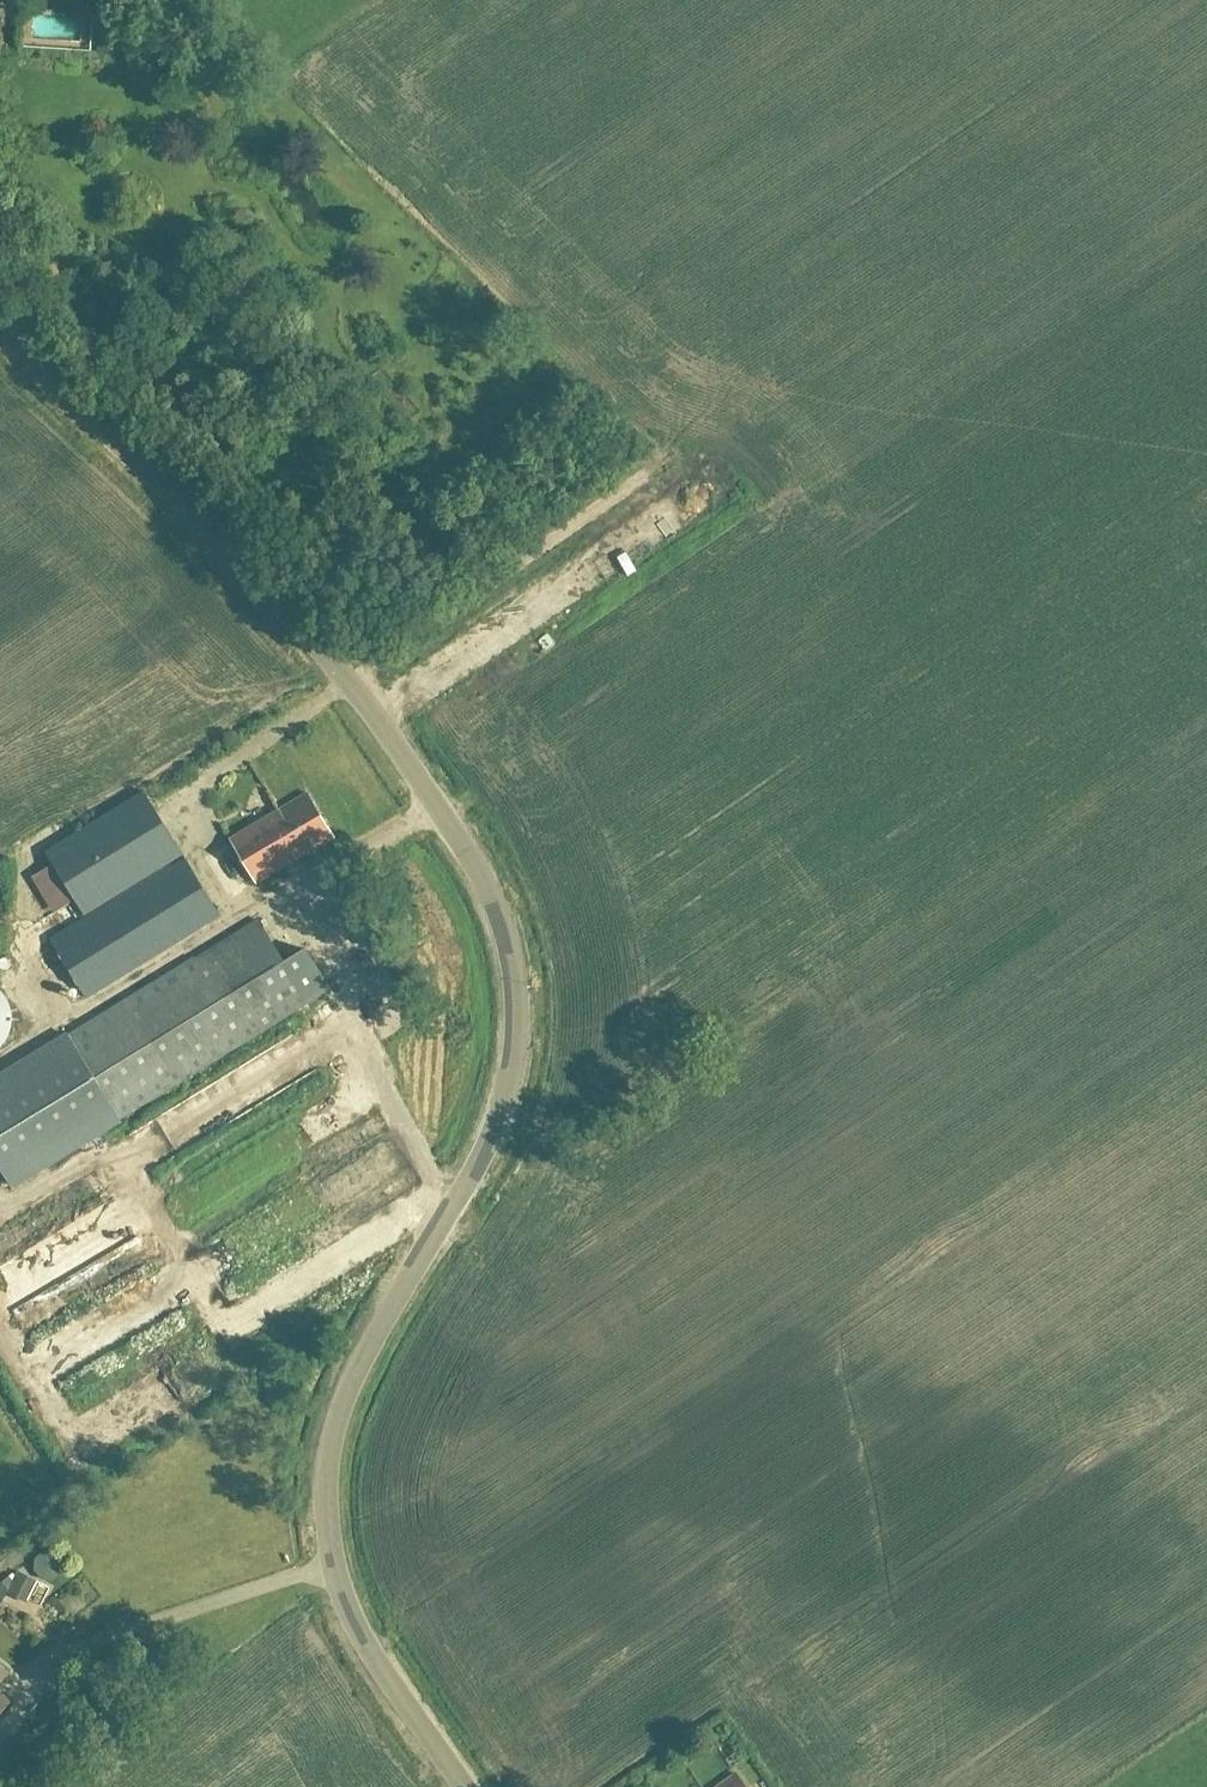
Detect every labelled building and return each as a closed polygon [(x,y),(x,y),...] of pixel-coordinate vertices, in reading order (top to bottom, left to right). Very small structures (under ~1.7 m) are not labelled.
[(84,915),(182,855),(144,793),(46,853),(84,915)] [(256,885),(334,838),(307,793),(229,840),(256,885)] [(85,1000),(220,916),(186,861),(51,944),(85,1000)] [(283,1019),(308,1003),(258,920),(68,1037),(67,1035),(0,1076),(0,1167),(11,1186),(119,1120),(118,1119),(283,1019)] [(5,1042),(8,1035),(10,1030),(11,1023),(11,1015),(9,1008),(7,1003),(1,994),(0,993),(0,1049),(5,1042)] [(9,1673),(0,1666),(0,1684),(9,1673)] [(9,1702),(0,1695),(0,1712),(0,1713),(9,1702)] [(736,1775),(718,1786),(745,1786),(736,1775)]
